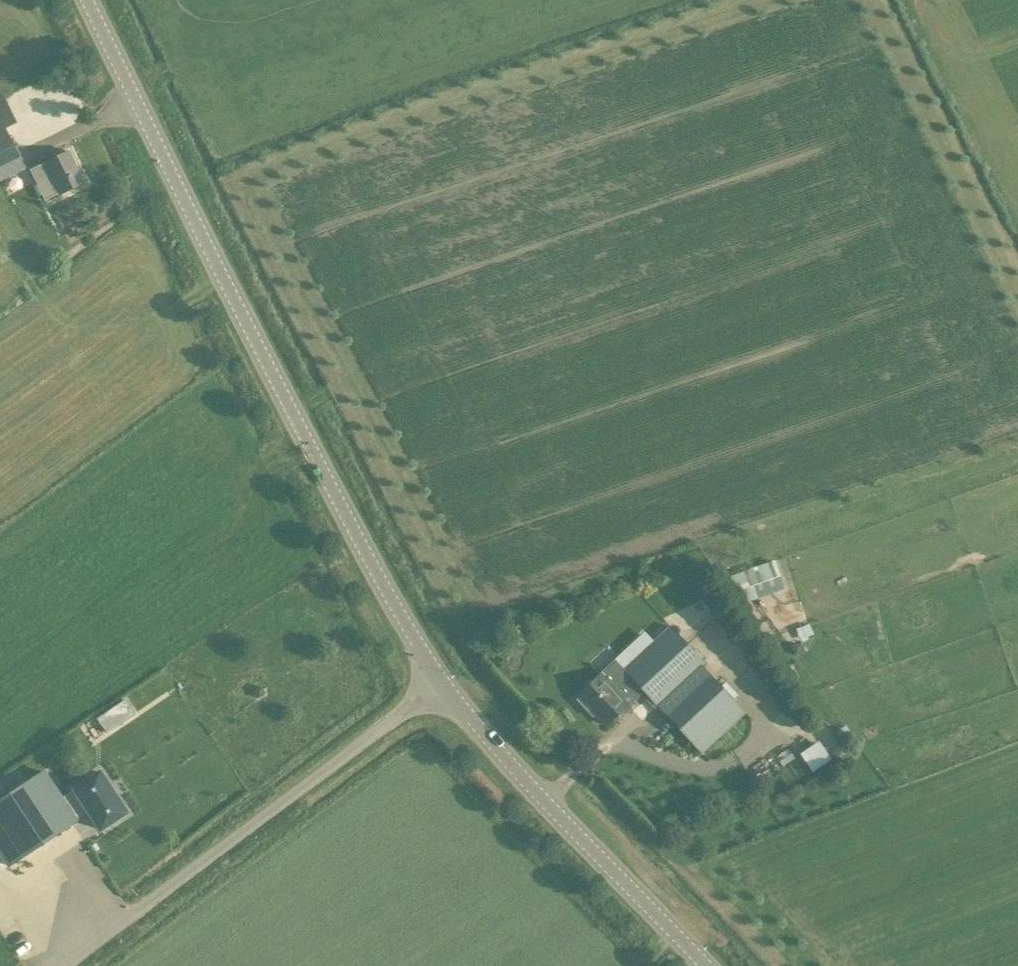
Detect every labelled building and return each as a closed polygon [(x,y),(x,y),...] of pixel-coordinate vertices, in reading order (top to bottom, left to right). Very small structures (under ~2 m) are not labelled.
[(7,128),(17,123),(3,96),(0,97),(0,182),(25,170),(14,146),(7,128)] [(45,201),(59,195),(83,183),(69,153),(45,164),(44,163),(30,171),(45,201)] [(739,574),(747,589),(779,578),(774,562),(739,574)] [(620,667),(606,681),(600,675),(578,696),(606,725),(628,705),(624,701),(638,687),(701,754),(745,713),(701,666),(704,663),(669,625),(623,669),(620,667)] [(815,771),(836,758),(823,739),(803,752),(815,771)] [(0,792),(0,824),(13,847),(64,814),(80,832),(120,804),(97,770),(58,802),(38,770),(0,792)]
